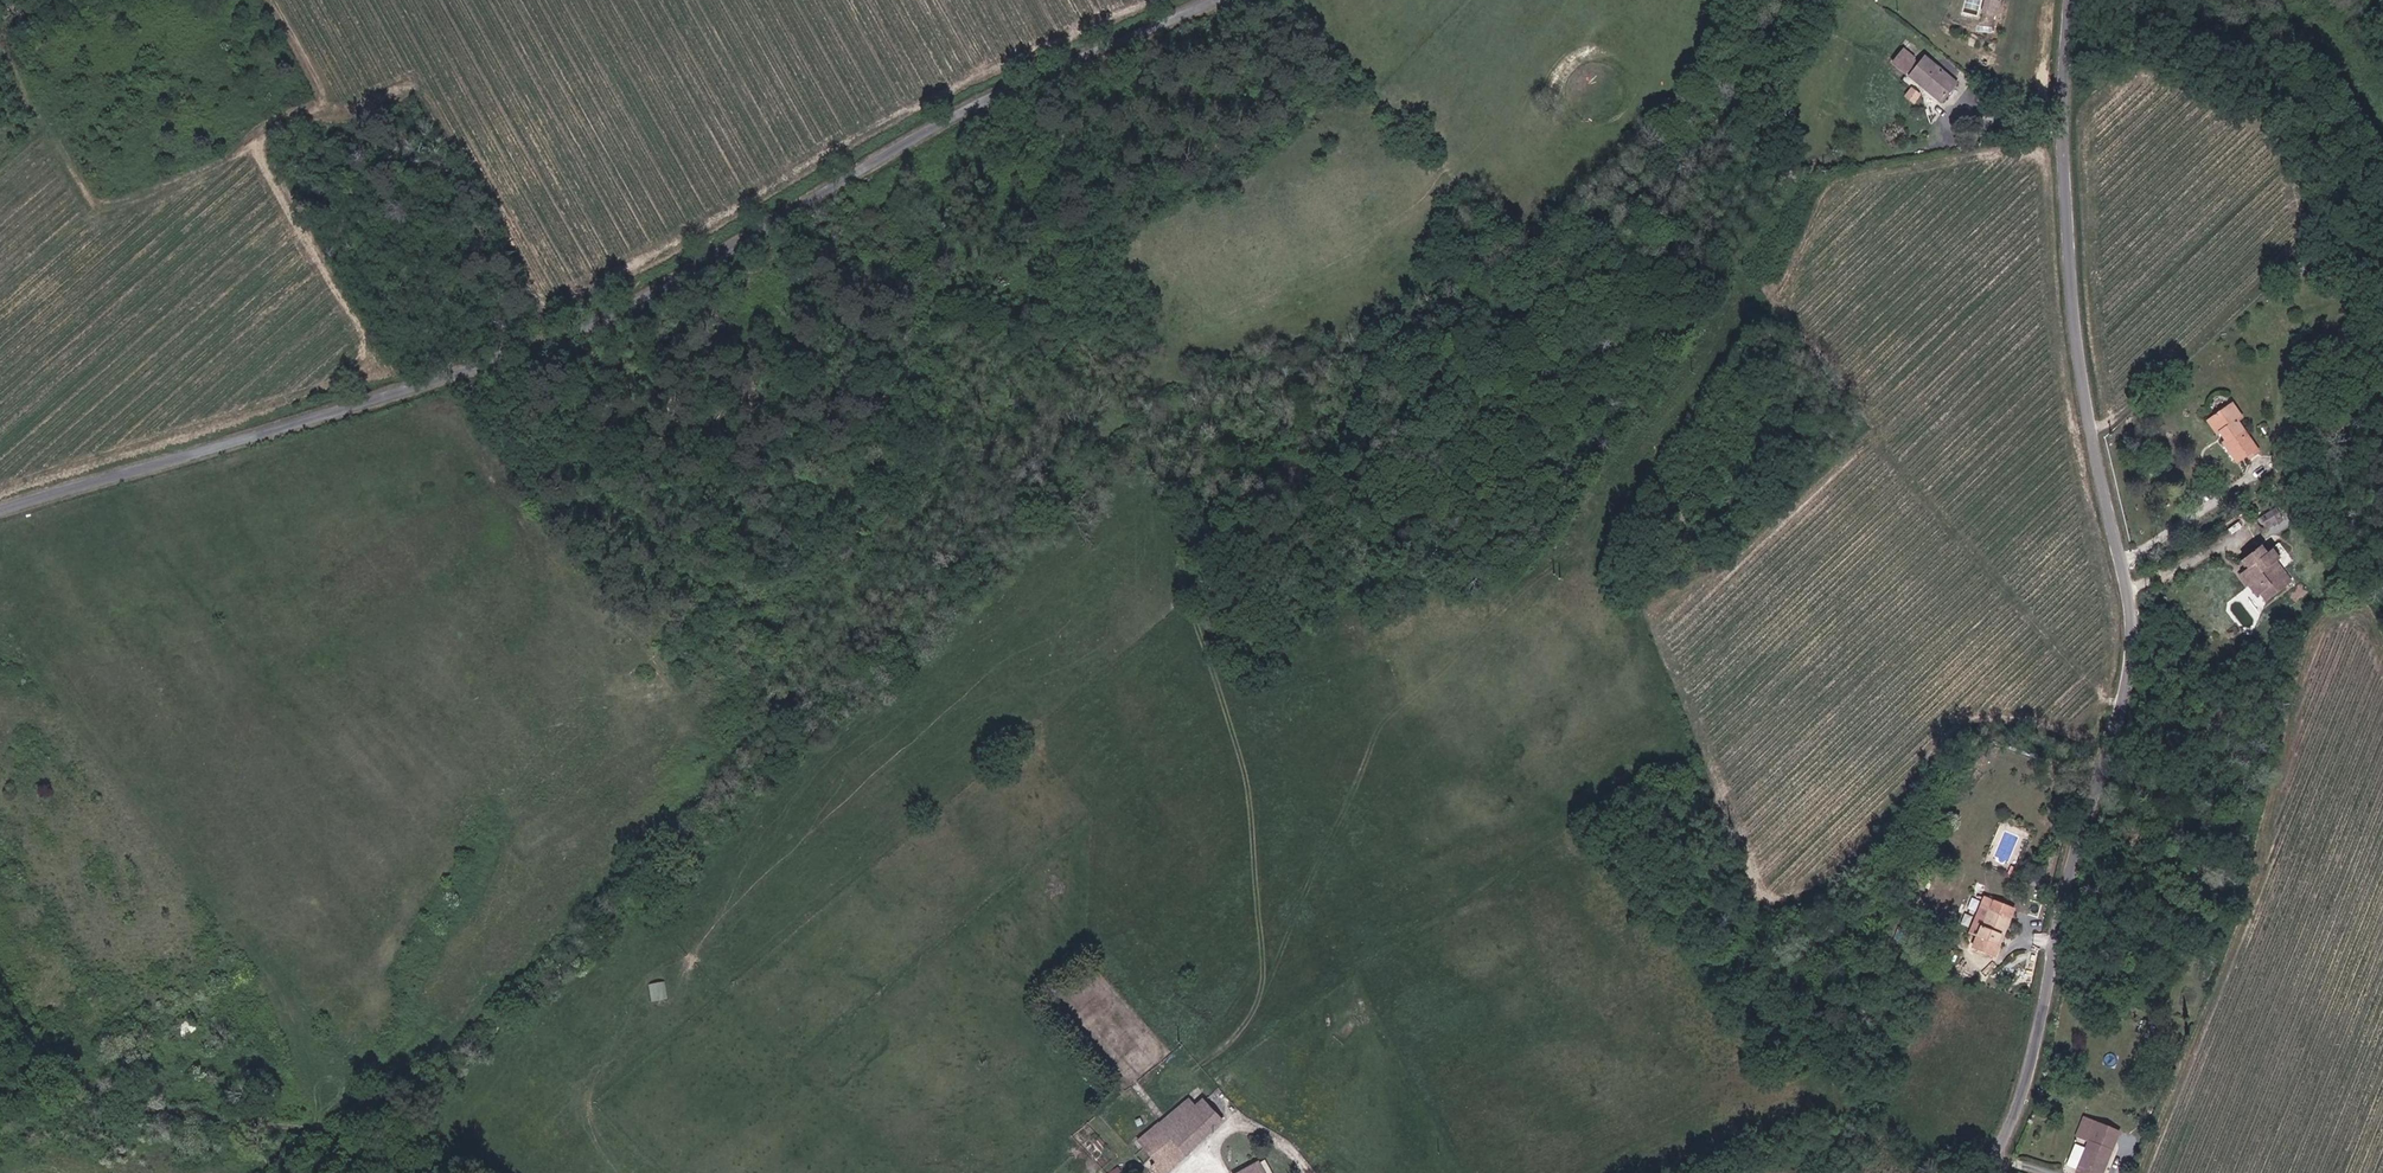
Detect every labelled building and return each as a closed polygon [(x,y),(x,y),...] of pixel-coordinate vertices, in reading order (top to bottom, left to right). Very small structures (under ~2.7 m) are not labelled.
[(1912,60),(1914,57),(1903,48),(1891,62),(1924,90),(1927,87),(1943,101),(1958,85),(1925,56),(1917,64),(1912,60)] [(2235,407),(2211,424),(2237,462),(2247,455),(2251,461),(2260,454),(2242,426),(2246,422),(2235,407)] [(2259,548),(2242,559),(2247,566),(2240,571),(2256,594),(2259,591),(2264,598),(2288,581),(2273,559),(2276,558),(2270,548),(2263,552),(2259,548)] [(1991,909),(1995,900),(1986,896),(1982,905),(1991,909)] [(1991,909),(2011,917),(2015,909),(1995,900),(1991,909)] [(2011,917),(1991,909),(1974,946),(1993,955),(2011,917)] [(651,982),(654,1000),(672,997),(668,979),(651,982)] [(1148,1165),(1154,1172),(1166,1162),(1171,1167),(1223,1120),(1202,1097),(1190,1107),(1181,1115),(1175,1108),(1137,1139),(1154,1160),(1148,1165)] [(1190,1107),(1184,1100),(1175,1108),(1181,1115),(1190,1107)] [(2079,1170),(2085,1172),(2108,1128),(2084,1118),(2079,1131),(2092,1137),(2079,1170)] [(2122,1133),(2108,1128),(2085,1172),(2106,1172),(2122,1133)] [(1258,1157),(1230,1172),(1267,1172),(1258,1157)] [(1171,1167),(1166,1162),(1154,1172),(1164,1172),(1171,1167)]
